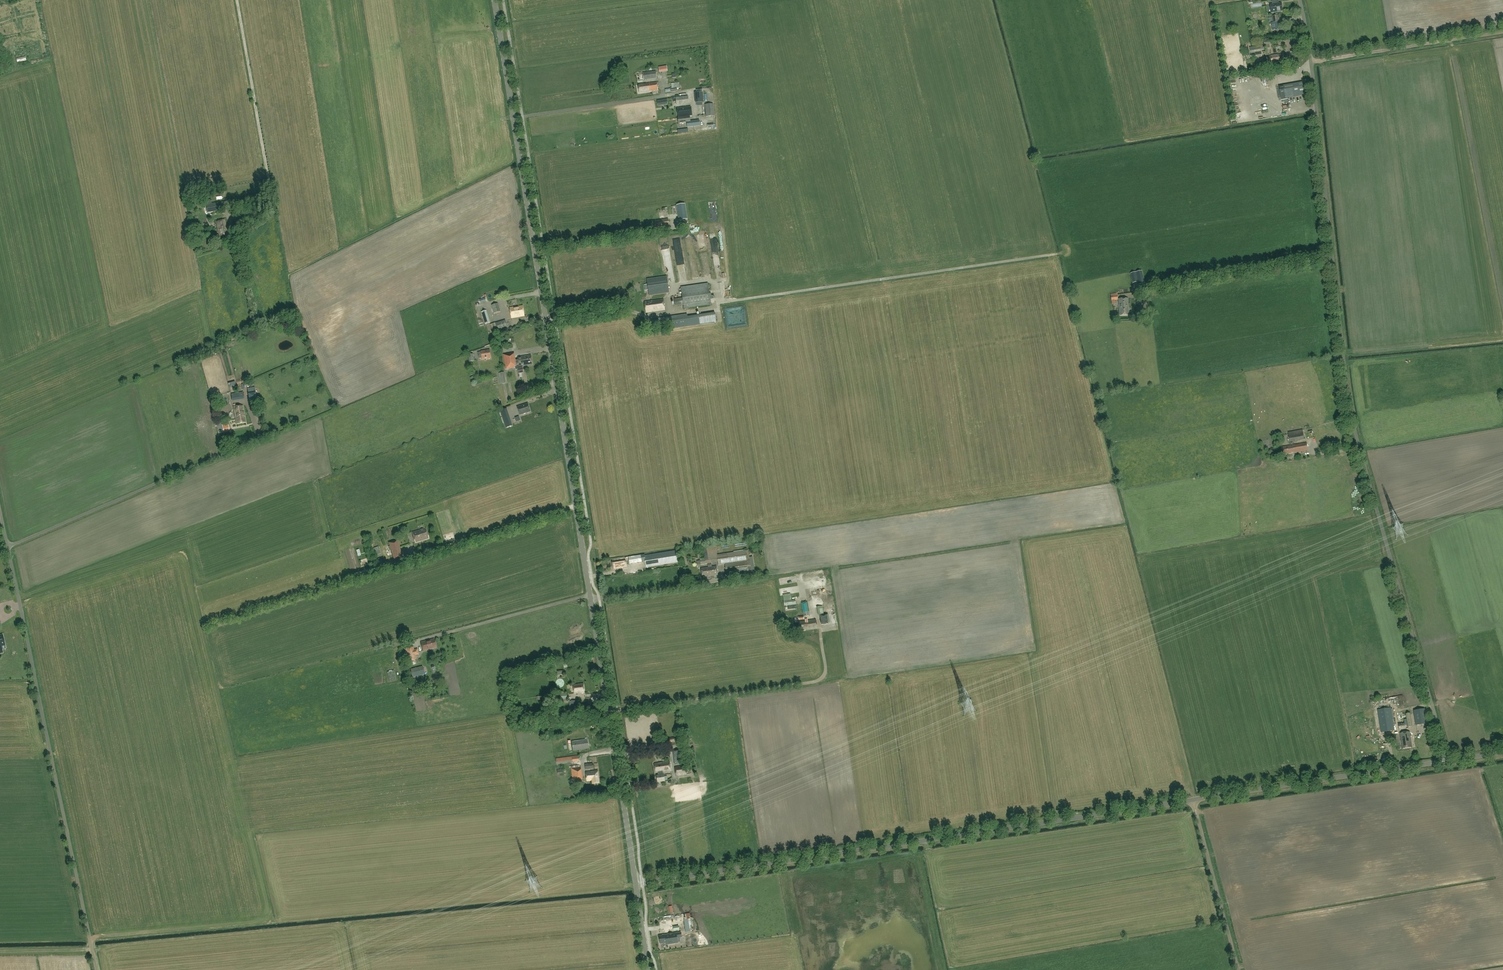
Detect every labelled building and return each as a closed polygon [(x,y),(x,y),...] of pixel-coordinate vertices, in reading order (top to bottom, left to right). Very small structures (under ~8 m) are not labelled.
[(1273,1),(1273,4),(1271,5),(1272,13),(1283,11),(1282,3),(1279,3),(1279,0),(1273,1)] [(1282,54),(1267,57),(1268,64),(1283,61),(1282,54)] [(657,78),(656,71),(643,73),(644,80),(657,78)] [(1233,71),(1226,72),(1226,76),(1228,76),(1228,81),(1235,79),(1233,71)] [(658,90),(657,82),(638,84),(639,93),(658,90)] [(1284,86),(1286,98),(1305,95),(1303,83),(1284,86)] [(706,116),(714,116),(713,104),(705,104),(706,116)] [(678,117),(692,116),(691,107),(677,109),(678,117)] [(684,117),(678,118),(679,123),(687,123),(687,127),(696,126),(696,128),(699,127),(698,126),(700,126),(699,120),(690,121),(690,117),(684,117)] [(223,202),(206,205),(207,213),(224,210),(223,202)] [(685,204),(677,205),(679,220),(687,219),(685,204)] [(245,219),(242,220),(241,218),(234,220),(236,227),(243,225),(246,225),(245,219)] [(669,226),(668,219),(655,221),(656,228),(669,226)] [(216,222),(219,237),(228,235),(225,220),(216,222)] [(664,246),(669,269),(674,268),(669,245),(664,246)] [(1137,279),(1138,285),(1145,283),(1142,271),(1130,273),(1131,280),(1137,279)] [(667,277),(647,279),(649,295),(669,292),(667,277)] [(674,300),(675,306),(684,305),(684,307),(711,304),(708,284),(681,287),(683,298),(674,300)] [(1120,316),(1129,315),(1128,298),(1118,299),(1120,316)] [(645,302),(646,313),(665,311),(663,300),(645,302)] [(492,305),(493,313),(500,312),(498,304),(492,305)] [(511,318),(525,316),(523,306),(510,308),(511,318)] [(736,315),(733,315),(732,308),(728,308),(728,324),(733,323),(733,321),(737,321),(736,315)] [(714,313),(679,318),(679,316),(668,317),(669,327),(669,329),(715,322),(714,313)] [(669,327),(668,317),(659,319),(659,320),(652,321),(653,329),(655,329),(669,327)] [(496,323),(495,323),(490,325),(492,331),(495,330),(496,333),(498,332),(499,333),(502,332),(501,330),(507,328),(505,320),(496,323)] [(481,352),(478,352),(479,358),(482,358),(482,359),(491,358),(490,349),(481,351),(481,352)] [(513,353),(503,355),(506,369),(515,368),(513,353)] [(517,362),(517,359),(514,359),(516,367),(518,367),(519,373),(523,372),(522,366),(533,364),(532,360),(528,361),(528,360),(525,360),(517,362)] [(232,401),(244,399),(243,392),(231,394),(232,401)] [(520,415),(531,412),(528,403),(517,407),(520,415)] [(243,404),(236,406),(236,404),(233,405),(233,406),(237,423),(246,421),(243,404)] [(507,409),(500,411),(506,428),(513,426),(507,409)] [(1303,430),(1288,432),(1289,438),(1287,439),(1288,442),(1289,442),(1304,440),(1303,430)] [(1308,451),(1307,443),(1283,447),(1284,455),(1308,451)] [(429,538),(426,528),(412,532),(415,542),(429,538)] [(395,547),(393,542),(389,543),(394,559),(402,557),(399,546),(395,547)] [(716,544),(703,546),(705,559),(700,559),(701,564),(712,563),(712,562),(718,561),(717,554),(716,544)] [(645,554),(629,557),(630,564),(645,561),(646,567),(678,562),(676,550),(645,555),(645,554)] [(748,550),(717,554),(718,561),(719,565),(725,564),(726,573),(751,570),(748,550)] [(626,561),(613,563),(614,569),(627,567),(626,561)] [(714,569),(714,566),(701,568),(702,577),(707,576),(707,573),(709,572),(709,570),(714,569)] [(716,566),(714,566),(714,569),(709,570),(709,572),(707,573),(707,576),(718,575),(716,566)] [(788,577),(780,580),(782,585),(790,583),(788,577)] [(821,593),(819,582),(815,583),(814,578),(811,579),(815,605),(820,604),(819,593),(821,593)] [(810,579),(800,580),(801,588),(811,587),(810,579)] [(787,588),(782,589),(782,595),(793,594),(792,587),(787,588)] [(0,604),(0,610),(12,607),(10,601),(0,604)] [(810,615),(807,601),(801,603),(804,616),(810,615)] [(822,606),(817,607),(819,616),(820,616),(822,624),(828,623),(828,624),(833,623),(831,612),(826,613),(826,614),(824,615),(823,606),(822,606)] [(799,621),(801,630),(817,628),(816,619),(799,621)] [(436,647),(434,638),(421,642),(423,651),(436,647)] [(405,649),(408,662),(417,660),(415,656),(419,655),(418,649),(414,649),(413,647),(405,649)] [(423,666),(410,669),(412,677),(425,674),(423,666)] [(573,685),(574,693),(585,692),(584,683),(573,685)] [(575,700),(569,701),(570,710),(579,708),(579,706),(576,706),(575,700)] [(1391,708),(1378,710),(1381,732),(1394,730),(1391,708)] [(1414,710),(1416,725),(1427,724),(1425,709),(1414,710)] [(1410,732),(1400,733),(1402,749),(1412,747),(1410,732)] [(572,741),(573,750),(589,748),(587,739),(572,741)] [(673,752),(675,766),(685,764),(683,751),(673,752)] [(579,755),(556,758),(557,764),(579,761),(579,755)] [(659,775),(657,775),(658,782),(664,781),(664,774),(663,774),(663,772),(671,771),(669,761),(654,763),(656,772),(658,772),(659,775)] [(582,782),(580,765),(571,766),(573,783),(582,782)] [(675,767),(676,775),(687,774),(686,765),(675,767)] [(598,770),(586,772),(587,781),(592,780),(592,781),(590,781),(591,784),(593,784),(599,783),(598,770)] [(693,932),(690,914),(683,915),(686,933),(693,932)] [(668,934),(659,936),(660,944),(667,943),(667,944),(678,943),(678,942),(680,942),(680,937),(682,937),(681,932),(672,934),(669,934),(668,934)]
